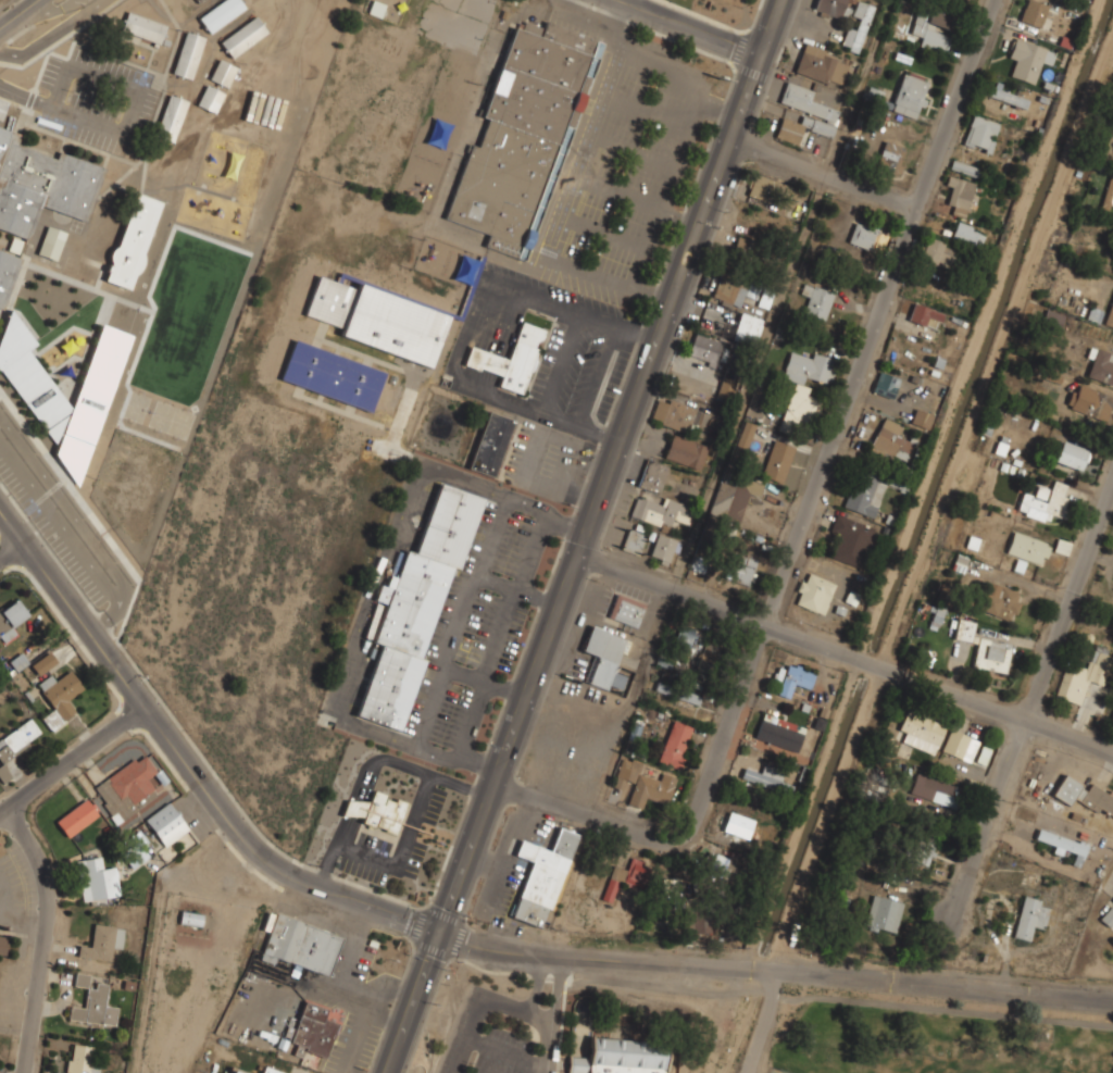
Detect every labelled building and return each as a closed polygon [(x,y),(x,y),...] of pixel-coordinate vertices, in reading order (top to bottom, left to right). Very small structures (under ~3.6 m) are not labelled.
[(210,33),(246,7),(241,0),(221,0),(198,16),(210,33)] [(812,11),(841,21),(849,0),(816,0),(812,11)] [(860,52),(875,5),(860,0),(856,0),(851,15),(859,18),(855,29),(847,26),(840,47),(860,52)] [(1034,0),(1027,0),(1020,21),(1040,28),(1048,5),(1034,0)] [(918,47),(946,52),(953,12),(916,4),(911,33),(921,35),(918,47)] [(161,43),(167,23),(126,10),(120,30),(161,43)] [(267,32),(255,14),(220,41),(232,58),(267,32)] [(446,220),(488,233),(485,247),(525,260),(536,226),(551,230),(606,53),(601,51),(604,39),(546,21),(543,27),(525,22),(522,28),(513,25),(484,117),(487,118),(478,146),(470,144),(446,220)] [(172,74),(192,79),(204,35),(185,29),(172,74)] [(1009,59),(1015,61),(1011,77),(1034,84),(1040,62),(1051,64),(1054,51),(1014,39),(1009,59)] [(840,86),(849,58),(803,43),(795,73),(840,86)] [(237,66),(218,58),(209,79),(228,88),(237,66)] [(889,109),(916,118),(930,82),(903,72),(889,109)] [(839,109),(811,101),(814,89),(786,82),(778,104),(803,112),(800,122),(781,116),(775,137),(800,144),(804,128),(831,136),(839,109)] [(216,112),(224,90),(205,84),(197,104),(216,112)] [(1027,109),(1030,96),(987,84),(984,96),(1027,109)] [(154,135),(174,141),(189,100),(170,92),(154,135)] [(963,145),(990,153),(1000,123),(973,114),(963,145)] [(29,237),(38,204),(85,219),(100,164),(59,152),(57,158),(16,146),(21,132),(0,126),(0,229),(29,237)] [(877,170),(900,173),(904,145),(883,140),(877,170)] [(981,169),(952,159),(950,167),(978,177),(981,169)] [(945,183),(954,189),(946,201),(961,212),(976,188),(951,172),(945,183)] [(777,216),(788,202),(773,190),(776,186),(760,174),(746,191),(777,216)] [(1111,176),(1100,208),(1112,212),(1112,177),(1111,176)] [(161,201),(134,192),(105,280),(133,289),(161,201)] [(881,252),(888,232),(854,222),(848,242),(881,252)] [(985,234),(959,222),(952,236),(979,247),(985,234)] [(66,232),(47,225),(37,253),(55,260),(66,232)] [(765,245),(738,235),(730,257),(756,266),(765,245)] [(958,247),(926,236),(918,258),(950,269),(958,247)] [(9,249),(18,252),(23,241),(13,237),(9,249)] [(4,310),(21,255),(0,250),(0,309),(4,310)] [(754,299),(760,285),(723,271),(712,297),(739,309),(745,295),(754,299)] [(340,336),(432,366),(448,314),(352,283),(351,285),(318,274),(304,314),(343,327),(340,336)] [(834,290),(803,284),(801,294),(810,296),(805,313),(827,319),(834,290)] [(1104,324),(1112,327),(1112,294),(1104,324)] [(944,314),(918,305),(912,321),(924,325),(928,317),(941,322),(944,314)] [(1041,322),(1059,329),(1064,315),(1046,309),(1041,322)] [(753,345),(762,319),(741,312),(733,338),(753,345)] [(99,323),(76,400),(67,406),(29,350),(33,341),(15,315),(7,313),(0,334),(0,369),(3,370),(55,447),(54,452),(74,482),(86,474),(129,333),(99,323)] [(523,394),(543,333),(545,328),(522,321),(509,358),(470,345),(464,363),(501,376),(498,386),(523,394)] [(736,367),(742,347),(693,334),(688,355),(736,367)] [(373,411),(386,369),(292,340),(279,383),(373,411)] [(1112,384),(1112,354),(1096,348),(1086,375),(1112,384)] [(780,429),(793,433),(798,415),(813,419),(820,386),(830,388),(837,358),(813,352),(812,355),(789,350),(783,378),(791,379),(780,429)] [(901,377),(880,369),(872,390),(892,399),(901,377)] [(726,400),(735,386),(724,379),(715,394),(726,400)] [(1104,421),(1112,399),(1112,396),(1076,383),(1066,407),(1104,421)] [(662,422),(715,437),(723,414),(668,399),(662,422)] [(935,414),(916,407),(909,422),(927,431),(935,414)] [(498,478),(516,419),(487,410),(470,470),(498,478)] [(904,464),(914,442),(899,436),(904,425),(884,416),(870,448),(904,464)] [(755,424),(745,420),(735,446),(746,450),(755,424)] [(664,458),(701,470),(710,447),(672,434),(664,458)] [(762,475),(784,482),(795,447),(773,439),(762,475)] [(1088,449),(1062,439),(1054,460),(1080,471),(1088,449)] [(638,486),(660,492),(668,465),(647,459),(638,486)] [(746,492),(760,496),(763,483),(722,472),(710,514),(737,522),(746,492)] [(843,508),(875,517),(886,482),(854,472),(843,508)] [(1035,496),(1023,491),(1016,511),(1049,523),(1052,513),(1061,516),(1072,486),(1053,479),(1051,489),(1038,485),(1035,496)] [(483,495),(438,482),(416,553),(404,550),(397,576),(386,573),(378,600),(386,602),(374,642),(378,644),(358,716),(401,729),(422,659),(449,566),(461,570),(483,495)] [(688,522),(692,506),(664,497),(662,503),(636,497),(630,516),(673,528),(675,519),(688,522)] [(838,536),(830,558),(860,566),(873,525),(836,513),(829,533),(838,536)] [(621,547),(638,556),(647,538),(629,529),(621,547)] [(1006,557),(1047,563),(1051,539),(1011,533),(1006,557)] [(676,538),(655,535),(651,558),(673,561),(676,538)] [(978,538),(960,538),(960,551),(978,551),(978,538)] [(696,571),(709,571),(709,553),(696,553),(696,571)] [(749,585),(756,564),(737,558),(729,578),(749,585)] [(792,601),(823,615),(837,584),(805,571),(792,601)] [(978,610),(1012,621),(1022,591),(988,581),(978,610)] [(638,626),(645,602),(616,594),(609,617),(638,626)] [(16,634),(11,626),(28,614),(16,598),(0,610),(0,641),(2,644),(16,634)] [(953,637),(970,641),(976,619),(959,614),(953,637)] [(627,638),(591,625),(581,650),(593,654),(584,681),(608,689),(610,685),(622,689),(627,675),(615,671),(627,638)] [(700,658),(712,661),(718,637),(678,626),(673,646),(701,653),(700,658)] [(1012,641),(978,635),(972,666),(1005,673),(1012,641)] [(1102,686),(1112,651),(1095,646),(1088,667),(1066,661),(1055,696),(1081,704),(1089,682),(1102,686)] [(58,661),(50,651),(30,664),(38,675),(58,661)] [(29,664),(22,653),(9,661),(16,672),(29,664)] [(778,694),(788,697),(791,686),(810,691),(815,671),(787,662),(778,694)] [(35,685),(52,707),(41,715),(52,731),(77,711),(68,699),(84,687),(71,670),(55,681),(50,674),(35,685)] [(702,696),(658,681),(654,689),(699,704),(702,696)] [(935,754),(945,723),(906,710),(899,731),(905,732),(901,744),(935,754)] [(754,736),(797,752),(805,732),(763,714),(754,736)] [(2,765),(0,767),(0,777),(3,782),(11,776),(1,761),(42,734),(32,718),(0,738),(0,762),(2,765)] [(695,726),(673,719),(659,760),(680,768),(695,726)] [(978,738),(950,728),(941,752),(971,762),(978,738)] [(138,809),(134,802),(154,787),(147,777),(157,771),(143,751),(90,788),(116,824),(138,809)] [(677,775),(662,772),(660,778),(647,775),(650,763),(622,757),(616,779),(634,785),(628,804),(642,808),(645,798),(670,804),(677,775)] [(741,776),(791,795),(796,784),(746,765),(741,776)] [(959,784),(914,774),(909,797),(953,806),(959,784)] [(1092,779),(1088,787),(1064,774),(1052,795),(1070,804),(1074,797),(1112,819),(1112,791),(1092,779)] [(407,801),(373,790),(368,803),(348,797),(342,813),(363,819),(361,823),(397,835),(407,801)] [(54,820),(67,837),(101,813),(88,796),(54,820)] [(189,828),(170,800),(145,819),(165,846),(189,828)] [(723,831),(749,838),(755,819),(729,811),(723,831)] [(512,916),(546,927),(576,833),(559,827),(551,849),(521,839),(515,856),(530,861),(512,916)] [(1053,848),(1085,857),(1088,843),(1038,828),(1035,839),(1054,845),(1053,848)] [(937,843),(917,836),(912,850),(905,847),(901,859),(928,869),(937,843)] [(739,860),(713,852),(706,872),(734,879),(739,860)] [(76,859),(83,901),(116,896),(111,865),(103,866),(101,856),(76,859)] [(645,888),(651,863),(634,859),(631,870),(614,865),(610,879),(645,888)] [(683,881),(673,882),(674,898),(684,897),(683,881)] [(897,934),(903,900),(872,895),(865,927),(897,934)] [(1012,936),(1029,940),(1034,926),(1043,929),(1050,903),(1023,897),(1012,936)] [(1112,904),(1100,919),(1110,927),(1112,924),(1112,899),(1112,904)] [(203,913),(182,909),(179,922),(201,926),(203,913)] [(330,975),(341,932),(273,914),(261,957),(330,975)] [(700,920),(684,920),(684,932),(700,932),(700,920)] [(121,949),(123,926),(93,923),(91,946),(78,945),(77,957),(110,960),(111,948),(121,949)] [(5,955),(9,936),(0,935),(0,954),(5,955)] [(68,1020),(115,1026),(117,1005),(107,1003),(109,983),(90,981),(91,974),(76,972),(74,986),(85,987),(83,1007),(71,1006),(68,1020)] [(338,1023),(325,1019),(328,1007),(303,999),(290,1044),(297,1046),(292,1058),(324,1068),(338,1023)] [(666,1041),(590,1036),(589,1057),(570,1056),(569,1072),(664,1072),(666,1041)] [(70,1043),(66,1072),(99,1072),(100,1066),(89,1065),(92,1045),(70,1043)]
